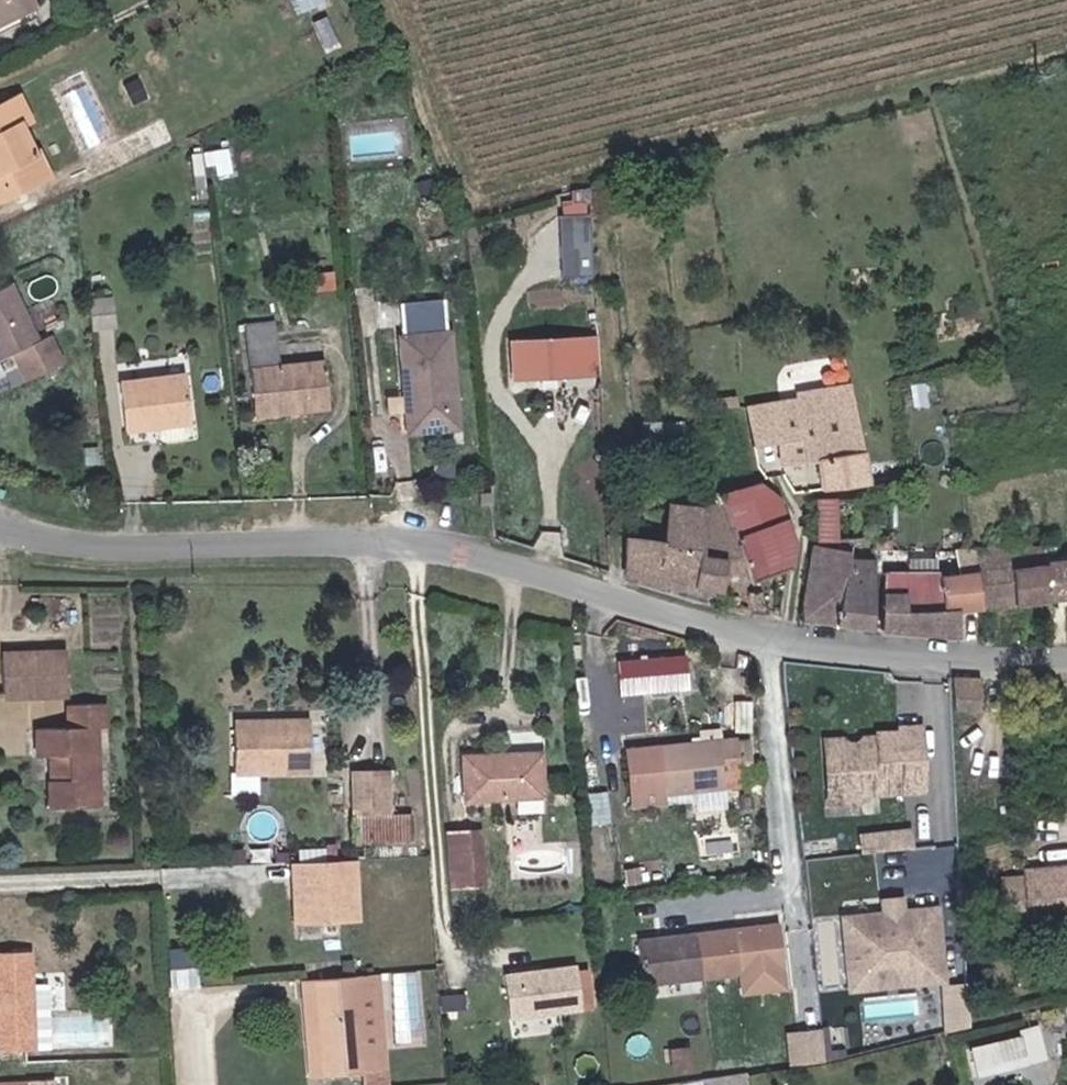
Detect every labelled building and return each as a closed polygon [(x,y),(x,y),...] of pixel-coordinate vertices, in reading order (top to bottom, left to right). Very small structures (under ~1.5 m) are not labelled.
[(40,4),(38,0),(0,0),(0,25),(40,4)] [(300,9),(330,0),(297,0),(300,9)] [(20,92),(0,102),(0,194),(52,168),(40,146),(37,148),(23,119),(31,115),(20,92)] [(229,155),(213,158),(216,180),(232,178),(229,155)] [(592,210),(558,210),(558,273),(592,273),(592,210)] [(4,354),(19,346),(34,373),(68,355),(53,329),(44,334),(14,278),(0,286),(0,348),(4,354)] [(127,329),(123,300),(100,303),(104,332),(127,329)] [(416,387),(420,430),(462,426),(454,333),(450,333),(447,302),(405,305),(408,337),(405,338),(409,388),(416,387)] [(255,414),(291,411),(290,400),(329,398),(326,361),(282,365),(280,325),(249,327),(255,414)] [(515,374),(602,371),(601,334),(513,337),(515,374)] [(129,430),(194,421),(188,375),(122,384),(129,430)] [(869,483),(857,384),(803,390),(804,397),(750,404),(755,444),(782,441),(784,460),(820,456),(824,489),(869,483)] [(412,430),(420,430),(416,387),(409,388),(412,430)] [(290,400),(291,411),(330,408),(329,398),(290,400)] [(747,577),(794,567),(800,543),(783,498),(765,481),(726,490),(713,504),(706,553),(727,556),(723,586),(748,588),(747,577)] [(821,498),(822,537),(899,535),(899,511),(898,495),(821,498)] [(493,508),(506,508),(504,497),(493,497),(493,508)] [(613,579),(722,594),(723,586),(727,556),(706,553),(713,504),(671,499),(665,539),(619,533),(613,579)] [(852,548),(816,543),(800,620),(874,629),(875,557),(851,556),(852,548)] [(1050,559),(1050,544),(985,545),(985,572),(986,607),(1066,596),(1066,557),(1050,559)] [(947,607),(947,573),(946,567),(883,568),(883,589),(907,589),(907,608),(947,607)] [(947,573),(947,607),(960,607),(986,607),(985,572),(947,573)] [(960,638),(960,607),(947,607),(907,608),(907,589),(883,589),(882,631),(960,638)] [(757,591),(755,610),(768,611),(769,592),(757,591)] [(69,656),(7,658),(7,693),(70,692),(69,656)] [(988,706),(986,675),(957,675),(960,708),(988,706)] [(53,754),(54,802),(100,802),(99,724),(109,723),(109,700),(73,701),(73,724),(43,724),(44,754),(53,754)] [(268,727),(241,727),(241,770),(315,769),(315,720),(268,721),(268,727)] [(928,792),(924,723),(898,722),(897,726),(878,727),(878,731),(864,732),(859,738),(848,738),(845,733),(826,734),(829,802),(862,800),(862,795),(928,792)] [(752,779),(747,733),(637,745),(643,799),(676,796),(676,787),(752,779)] [(540,755),(461,761),(465,804),(544,798),(540,755)] [(390,770),(356,770),(357,813),(390,812),(390,770)] [(488,883),(483,827),(450,829),(454,885),(488,883)] [(859,849),(914,848),(914,827),(859,828),(859,849)] [(362,920),(360,860),(301,862),(302,898),(297,899),(297,922),(362,920)] [(1027,864),(1029,907),(1066,905),(1066,862),(1027,864)] [(944,901),(909,904),(908,893),(882,895),(883,909),(842,913),(849,990),(952,980),(944,901)] [(991,924),(976,926),(978,942),(992,941),(991,924)] [(739,927),(640,938),(645,979),(744,969),(739,927)] [(0,954),(0,1051),(40,1050),(38,991),(47,991),(47,983),(37,984),(36,953),(0,954)] [(169,956),(171,984),(200,981),(197,954),(169,956)] [(580,1012),(575,964),(501,972),(505,1020),(580,1012)] [(384,1065),(377,977),(307,982),(308,996),(317,995),(323,1070),(384,1065)] [(323,1070),(317,995),(308,996),(314,1071),(323,1070)] [(830,1024),(787,1028),(790,1060),(833,1055),(830,1024)] [(1022,1033),(972,1046),(977,1066),(1027,1054),(1022,1033)]
